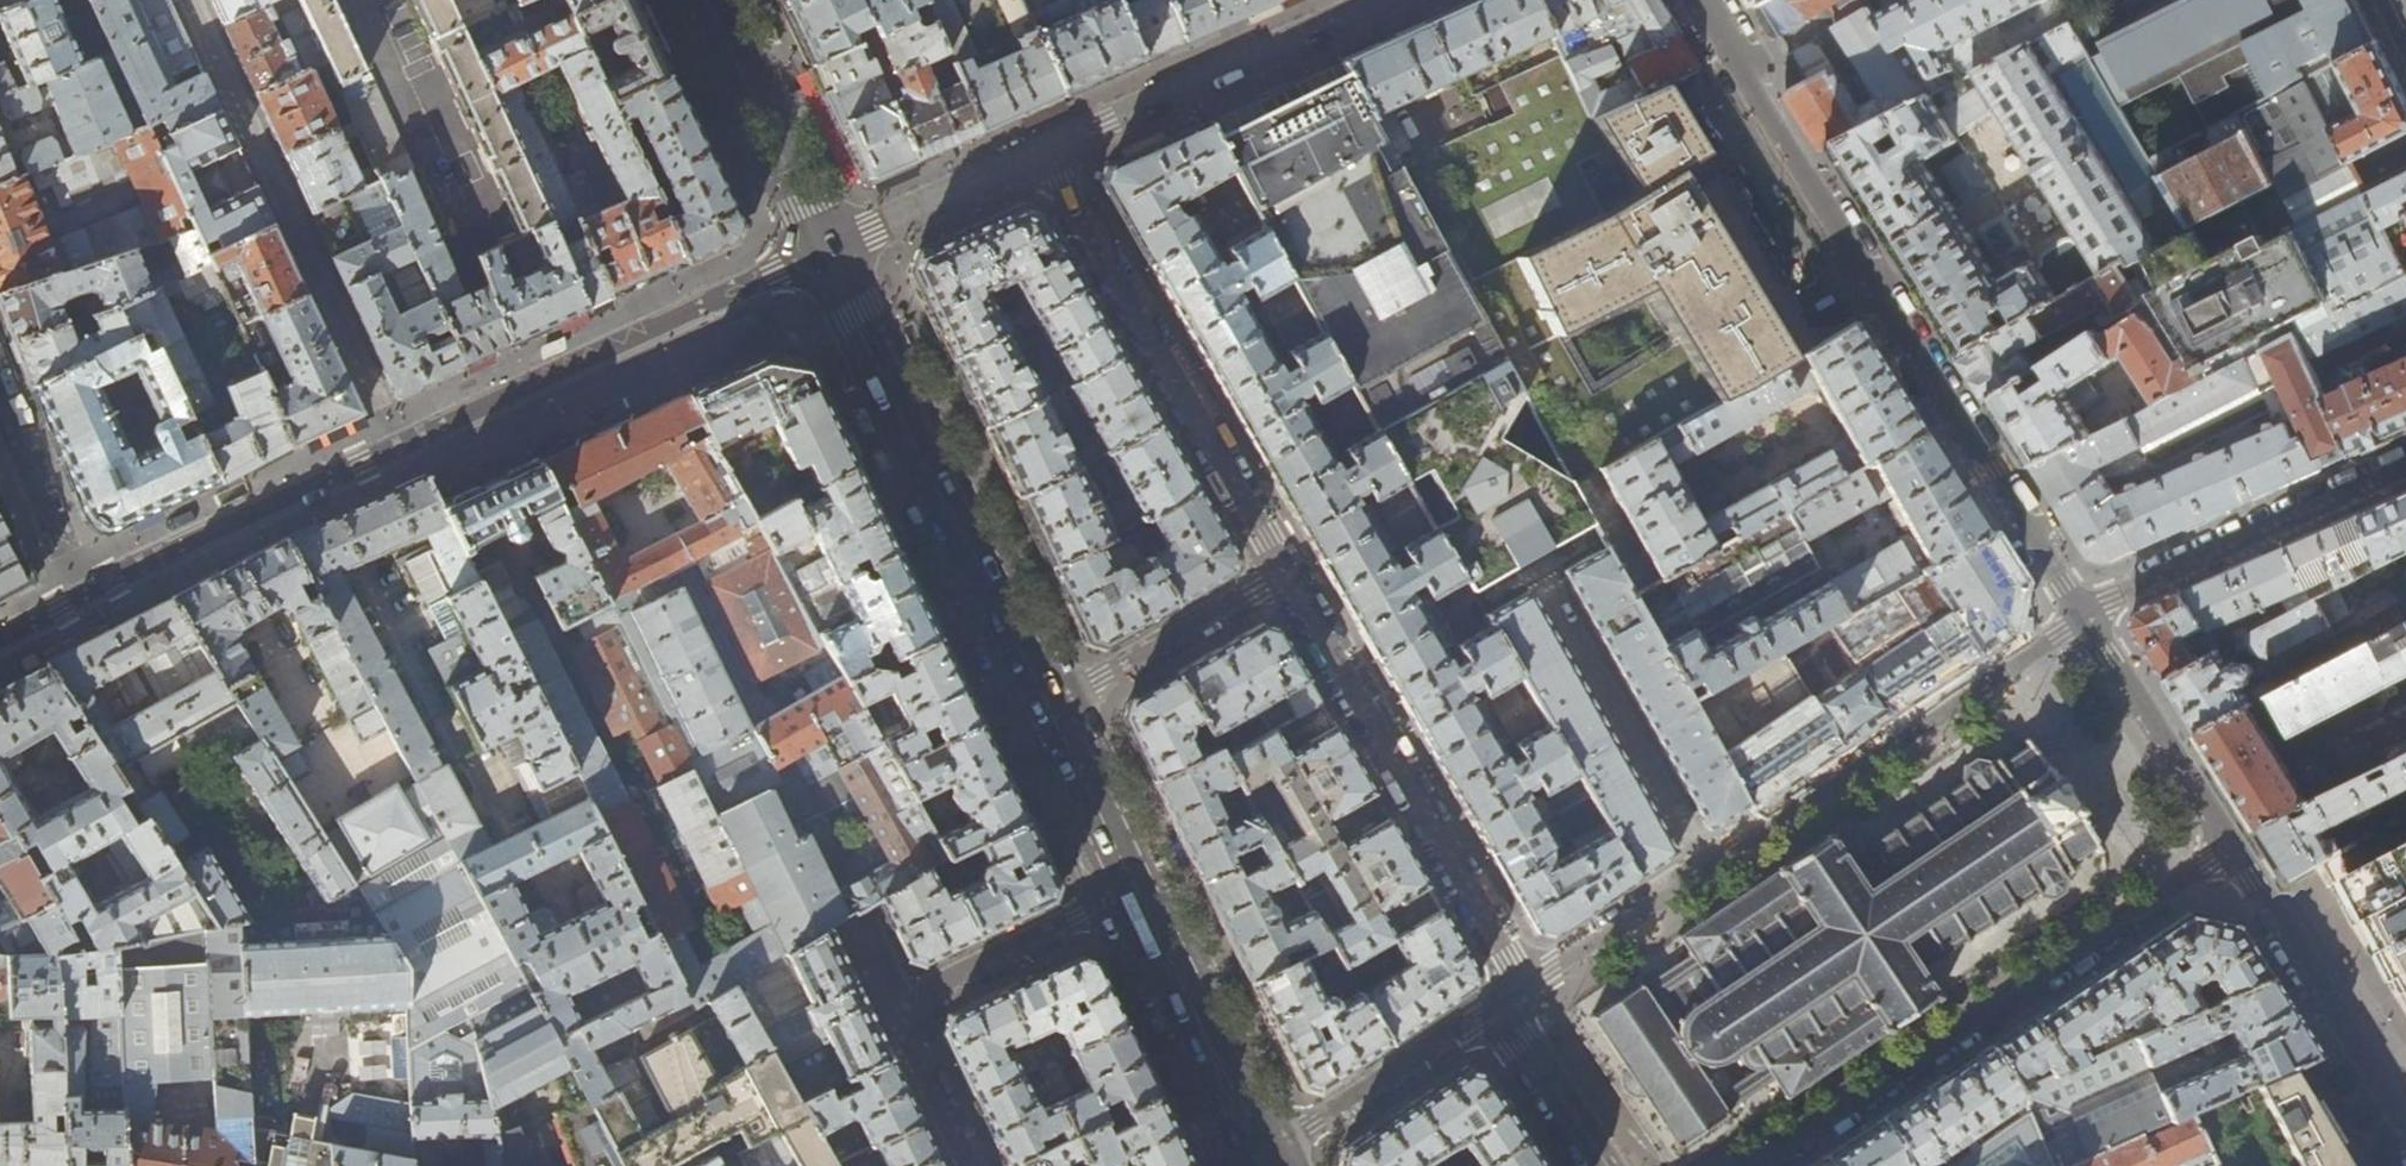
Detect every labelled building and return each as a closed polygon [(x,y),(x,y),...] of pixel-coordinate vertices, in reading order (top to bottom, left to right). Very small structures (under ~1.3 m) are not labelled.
[(100,55),(93,38),(73,46),(55,0),(21,0),(0,9),(0,32),(3,31),(18,69),(6,73),(3,64),(0,65),(0,97),(100,55)] [(21,0),(0,0),(0,9),(21,0)] [(86,12),(93,9),(89,0),(81,0),(86,12)] [(93,9),(112,50),(146,123),(154,140),(169,133),(221,111),(203,73),(169,88),(164,78),(198,63),(169,0),(89,0),(93,9)] [(223,25),(278,0),(211,0),(223,25)] [(296,0),(278,0),(223,25),(242,66),(256,95),(300,75),(293,60),(287,63),(284,57),(291,54),(286,42),(278,45),(268,22),(274,19),(285,17),(295,41),(311,33),(296,0)] [(311,33),(315,41),(325,63),(330,74),(335,85),(370,70),(337,0),(296,0),(311,33)] [(523,236),(533,231),(551,222),(552,222),(477,60),(470,44),(463,31),(449,0),(412,0),(523,236)] [(463,31),(508,10),(504,2),(493,7),(490,0),(449,0),(463,31)] [(531,0),(544,30),(477,60),(552,222),(574,211),(610,299),(641,284),(686,264),(667,220),(657,197),(648,175),(643,164),(613,102),(571,16),(563,0),(531,0)] [(571,16),(604,0),(563,0),(571,16)] [(635,0),(604,0),(571,16),(613,102),(670,75),(647,26),(644,19),(635,0)] [(644,19),(650,16),(642,0),(635,0),(644,19)] [(810,66),(865,44),(931,15),(932,14),(926,0),(883,0),(864,9),(860,1),(862,0),(779,0),(810,66)] [(932,14),(931,15),(948,54),(960,84),(980,133),(992,128),(1063,96),(1024,5),(1023,2),(1022,0),(926,0),(932,14)] [(1024,5),(1063,96),(1137,64),(1145,60),(1121,5),(1118,0),(1035,0),(1024,5)] [(1189,42),(1172,0),(1134,0),(1121,5),(1145,60),(1170,50),(1189,42)] [(1278,0),(1172,0),(1189,42),(1234,21),(1278,1),(1278,0)] [(1533,0),(1479,0),(1385,43),(1342,62),(1348,75),(1387,143),(1396,162),(1403,159),(1400,154),(1410,150),(1390,109),(1551,36),(1533,0)] [(1697,69),(1653,0),(1533,0),(1551,36),(1560,56),(1590,117),(1662,85),(1680,76),(1694,70),(1697,69)] [(1843,0),(1770,0),(1762,5),(1781,36),(1833,6),(1843,0)] [(1808,80),(1786,92),(1819,141),(1824,149),(1832,145),(1930,95),(1939,90),(1959,80),(1952,69),(1935,78),(1913,40),(1897,49),(1875,16),(1865,0),(1843,0),(1833,6),(1843,23),(1834,28),(1876,93),(1867,97),(1871,103),(1859,110),(1833,70),(1832,68),(1808,80)] [(1875,16),(1897,49),(1913,40),(1935,78),(1952,69),(1959,80),(1961,79),(1978,70),(2070,23),(2075,21),(2064,0),(1906,0),(1875,16)] [(2110,42),(2105,33),(2114,28),(2106,14),(2104,15),(2075,30),(2120,107),(2181,74),(2209,129),(2218,124),(2239,113),(2307,78),(2377,41),(2370,27),(2356,0),(2192,0),(2110,42)] [(2075,30),(2104,15),(2106,14),(2104,8),(2075,21),(2070,23),(2075,30)] [(508,10),(463,31),(470,44),(518,23),(511,9),(508,10)] [(948,54),(931,15),(865,44),(917,161),(964,140),(980,133),(960,84),(936,94),(923,65),(948,54)] [(2038,266),(2059,299),(2119,264),(2129,259),(2133,264),(2162,249),(2162,247),(2195,230),(2150,159),(2120,107),(2075,30),(2070,23),(1978,70),(2083,238),(2079,241),(2074,237),(2070,237),(2067,237),(2043,252),(2041,257),(2041,261),(2042,264),(2038,266)] [(306,72),(325,63),(315,41),(296,49),(306,72)] [(2307,78),(2351,162),(2369,153),(2405,133),(2405,98),(2377,41),(2307,78)] [(917,161),(865,44),(810,66),(813,72),(816,78),(858,166),(864,179),(871,181),(895,171),(917,161)] [(1791,52),(1808,80),(1832,68),(1833,70),(1834,69),(1822,49),(1817,46),(1808,45),(1791,52)] [(31,172),(146,123),(112,50),(100,55),(0,97),(0,116),(4,115),(10,120),(38,109),(54,105),(67,139),(56,143),(56,142),(49,138),(19,149),(5,148),(0,137),(0,184),(23,175),(31,172)] [(1662,85),(1590,117),(1560,56),(1498,84),(1513,114),(1397,166),(1506,360),(1571,484),(1716,401),(1788,362),(1820,344),(1806,320),(1718,177),(1691,194),(1683,182),(1676,171),(1704,154),(1662,85)] [(330,74),(325,63),(306,72),(300,75),(256,95),(269,124),(283,154),(338,129),(316,80),(330,74)] [(670,75),(613,102),(643,164),(650,160),(646,154),(650,152),(659,170),(648,175),(657,197),(663,193),(666,198),(671,196),(679,214),(667,220),(686,264),(736,242),(740,231),(742,225),(711,160),(670,75)] [(1213,121),(1208,123),(1254,205),(1258,212),(1362,406),(1376,431),(1506,360),(1397,166),(1396,162),(1387,143),(1348,75),(1340,79),(1337,80),(1251,121),(1231,131),(1220,136),(1213,121)] [(352,122),(359,137),(373,168),(379,182),(380,184),(413,169),(369,76),(337,90),(352,122)] [(858,166),(816,78),(810,81),(816,94),(816,102),(849,170),(858,166)] [(2307,78),(2239,113),(2277,182),(2285,197),(2349,163),(2351,162),(2307,78)] [(1961,79),(1959,80),(1939,90),(1949,105),(1939,110),(1954,134),(1990,111),(1976,88),(1969,93),(1961,79)] [(1939,110),(1930,95),(1832,145),(1870,204),(1896,245),(1954,208),(1926,162),(1959,141),(1954,134),(1939,110)] [(169,133),(174,145),(160,152),(195,228),(202,242),(215,236),(220,248),(274,224),(256,186),(248,168),(240,151),(221,111),(169,133)] [(2239,113),(2218,124),(2227,141),(2197,156),(2188,139),(2150,159),(2195,230),(2162,247),(2162,249),(2133,264),(2151,293),(2206,377),(2297,332),(2338,312),(2297,230),(2269,245),(2264,235),(2212,259),(2195,224),(2277,182),(2239,113)] [(352,122),(338,129),(283,154),(297,184),(311,214),(379,182),(373,168),(358,175),(344,145),(359,137),(352,122)] [(154,140),(146,123),(31,172),(38,190),(62,180),(71,203),(130,177),(142,203),(50,241),(23,175),(0,184),(0,294),(195,228),(160,152),(154,140)] [(1254,205),(1208,123),(1164,143),(1106,169),(1104,177),(1102,182),(1146,259),(1150,265),(1254,205)] [(1971,197),(1983,190),(1987,187),(1967,154),(1941,170),(1961,203),(1971,197)] [(2349,163),(2285,197),(2301,228),(2366,194),(2368,193),(2364,186),(2354,169),(2351,162),(2349,163)] [(2368,193),(2405,268),(2405,173),(2402,175),(2368,193)] [(381,186),(401,228),(464,366),(500,350),(510,345),(478,257),(478,255),(472,258),(485,289),(464,298),(408,174),(381,186)] [(328,252),(332,259),(401,228),(381,186),(380,184),(379,182),(311,214),(328,252)] [(1983,196),(1983,190),(1971,197),(1976,200),(1983,196)] [(2366,194),(2301,228),(2297,230),(2338,312),(2405,279),(2405,268),(2368,193),(2366,194)] [(1258,212),(1254,205),(1150,265),(1178,314),(1235,412),(1263,461),(1362,406),(1258,212)] [(949,240),(916,255),(910,272),(948,352),(951,360),(1017,327),(1034,317),(1081,290),(1072,273),(1037,214),(1030,211),(1020,208),(949,240)] [(2059,299),(2038,266),(2003,287),(1989,264),(1975,242),(1970,234),(1954,208),(1896,245),(1903,257),(1937,310),(1964,354),(2059,299)] [(574,211),(552,222),(551,222),(586,310),(593,307),(610,299),(574,211)] [(1970,234),(1975,242),(1983,237),(1995,255),(1989,264),(2003,287),(2038,266),(2004,213),(1970,234)] [(586,310),(551,222),(533,231),(549,265),(514,282),(501,246),(478,257),(510,345),(550,327),(586,310)] [(274,224),(220,248),(207,254),(211,263),(219,279),(238,270),(252,300),(248,302),(226,295),(240,323),(306,294),(290,259),(274,224)] [(202,242),(195,228),(0,294),(0,307),(8,325),(14,341),(66,323),(59,304),(63,298),(87,290),(96,292),(92,301),(97,313),(117,306),(159,287),(178,278),(211,263),(207,254),(202,242)] [(342,280),(396,398),(428,383),(464,366),(401,228),(332,259),(342,280)] [(211,263),(178,278),(190,307),(201,302),(205,310),(217,305),(213,296),(224,291),(219,279),(211,263)] [(2142,299),(2119,264),(2059,299),(1964,354),(1960,356),(1977,382),(1989,401),(1992,399),(2039,368),(2031,357),(2039,351),(2034,343),(2101,307),(2106,312),(2103,314),(2103,318),(2107,324),(2142,299)] [(2405,327),(2405,279),(2338,312),(2297,332),(2314,367),(2405,327)] [(159,287),(117,306),(129,338),(149,330),(220,480),(221,483),(244,471),(291,446),(267,394),(272,392),(271,390),(263,373),(226,386),(238,416),(232,418),(233,420),(215,429),(206,408),(215,403),(159,287)] [(1100,321),(1081,290),(1034,317),(1072,385),(1120,357),(1100,321)] [(2151,293),(2142,299),(2107,324),(2039,368),(1992,399),(2027,453),(2034,465),(2094,435),(2077,410),(2098,396),(2087,378),(2125,353),(2159,402),(2206,377),(2151,293)] [(306,294),(240,323),(243,331),(263,322),(291,382),(271,390),(272,392),(267,394),(291,446),(300,442),(362,413),(306,294)] [(117,306),(97,313),(92,315),(99,330),(74,344),(69,330),(78,325),(76,320),(66,323),(14,341),(23,365),(33,388),(129,338),(117,306)] [(1854,323),(1820,344),(1788,362),(1716,401),(1571,484),(1606,548),(1633,595),(1923,433),(1891,382),(1854,323)] [(1025,343),(1017,327),(951,360),(963,384),(984,427),(1066,388),(1062,382),(1050,388),(1042,377),(1030,383),(1016,353),(1023,350),(1025,343)] [(220,480),(149,330),(129,338),(33,388),(44,416),(85,518),(105,533),(133,520),(160,508),(220,480)] [(2297,332),(2206,377),(2159,402),(2130,418),(2130,417),(2094,435),(2034,465),(2061,507),(2107,478),(2150,457),(2155,467),(2269,411),(2273,420),(2276,427),(2298,417),(2322,468),(2338,460),(2353,453),(2323,386),(2314,367),(2297,332)] [(2323,386),(2353,453),(2405,430),(2405,351),(2323,386)] [(1159,424),(1136,385),(1120,357),(1072,385),(1066,388),(984,427),(1012,486),(1017,497),(1080,467),(1099,458),(1106,455),(1159,424)] [(698,389),(685,396),(707,436),(726,468),(729,475),(743,500),(755,521),(795,497),(784,475),(808,463),(818,484),(828,478),(857,465),(834,416),(810,367),(791,364),(763,359),(698,389)] [(1506,360),(1376,431),(1476,600),(1486,615),(1528,592),(1529,593),(1548,583),(1559,576),(1564,574),(1564,572),(1606,548),(1571,484),(1506,360)] [(590,499),(664,459),(691,445),(707,436),(685,396),(586,442),(538,464),(689,762),(752,731),(775,772),(823,743),(818,733),(860,708),(859,707),(846,682),(798,598),(779,563),(773,553),(757,525),(694,556),(768,707),(778,703),(782,711),(751,729),(681,586),(677,587),(668,569),(690,557),(677,532),(621,561),(590,499)] [(1376,431),(1362,406),(1263,461),(1292,510),(1348,608),(1376,657),(1476,600),(1376,431)] [(2269,491),(2322,468),(2298,417),(2276,427),(2273,420),(2268,422),(2267,426),(2269,430),(2209,457),(2208,453),(2204,451),(2200,452),(2200,456),(2201,460),(2140,487),(2138,483),(2135,481),(2131,483),(2131,487),(2133,491),(2118,497),(2107,478),(2061,507),(2066,515),(2092,557),(2100,559),(2109,562),(2269,491)] [(1178,457),(1159,424),(1106,455),(1099,458),(1102,464),(1109,460),(1129,494),(1112,502),(1108,498),(1105,496),(1098,495),(1095,495),(1089,482),(1087,483),(1080,467),(1017,497),(1021,506),(1050,567),(1132,528),(1150,518),(1197,490),(1178,457)] [(1702,694),(1835,621),(1851,612),(1988,536),(1954,482),(1923,433),(1633,595),(1684,689),(1696,683),(1702,694)] [(717,480),(709,466),(715,463),(720,471),(726,468),(707,436),(691,445),(664,459),(699,521),(677,532),(690,557),(691,558),(694,556),(757,525),(755,521),(743,500),(729,475),(717,480)] [(2107,478),(2155,467),(2150,457),(2107,478)] [(538,464),(466,497),(442,508),(524,671),(530,683),(678,978),(694,1011),(707,1003),(733,987),(786,954),(689,762),(538,464)] [(795,497),(755,521),(757,525),(773,553),(808,537),(809,532),(813,530),(814,536),(824,556),(808,564),(806,560),(791,567),(787,559),(779,563),(798,598),(898,551),(876,506),(857,465),(828,478),(818,484),(796,497),(795,497)] [(524,671),(442,508),(426,478),(327,522),(287,540),(386,726),(411,773),(525,988),(552,1037),(678,978),(530,683),(511,693),(505,680),(524,671)] [(1162,550),(1149,558),(1175,605),(1192,595),(1230,573),(1233,565),(1235,556),(1218,527),(1197,490),(1150,518),(1164,543),(1162,550)] [(2363,512),(2385,562),(2405,552),(2405,493),(2363,512)] [(36,584),(3,503),(0,495),(0,603),(36,584)] [(2325,528),(2287,545),(2313,599),(2330,590),(2324,579),(2335,574),(2340,585),(2385,562),(2363,512),(2325,528)] [(1146,552),(1132,528),(1050,567),(1071,610),(1086,641),(1103,647),(1175,605),(1149,558),(1126,571),(1123,568),(1120,567),(1116,567),(1113,568),(1110,560),(1117,556),(1115,552),(1133,543),(1140,555),(1146,552)] [(2018,583),(1988,536),(1851,612),(1872,644),(1940,600),(1947,610),(1811,701),(1787,664),(1841,633),(1835,621),(1702,694),(1690,700),(1747,805),(1845,739),(1881,715),(2008,630),(2013,606),(2018,583)] [(232,567),(171,599),(236,702),(241,710),(255,731),(259,738),(288,783),(299,777),(302,781),(310,777),(308,772),(312,769),(234,640),(238,628),(278,605),(290,610),(360,740),(386,726),(287,540),(232,567)] [(2241,566),(2188,589),(2211,631),(2283,599),(2289,612),(2313,599),(2287,545),(2241,566)] [(1564,572),(1564,574),(1607,650),(1653,734),(1695,810),(1703,825),(1707,832),(1712,828),(1747,805),(1690,700),(1684,689),(1633,595),(1606,548),(1564,572)] [(798,598),(846,682),(939,638),(915,587),(898,551),(798,598)] [(2339,586),(2330,590),(2313,599),(2289,612),(2283,615),(2249,633),(2236,640),(2241,648),(2242,648),(2246,653),(2254,649),(2254,651),(2271,656),(2330,625),(2329,623),(2349,613),(2339,586)] [(2193,640),(2211,631),(2188,589),(2182,591),(2141,610),(2137,620),(2135,627),(2152,653),(2169,680),(2204,659),(2193,640)] [(1572,669),(1529,593),(1528,592),(1486,615),(1521,678),(1520,679),(1532,698),(1570,763),(1571,763),(1590,796),(1636,879),(1674,854),(1660,828),(1618,753),(1572,669)] [(225,733),(215,714),(236,702),(171,599),(128,620),(44,663),(217,927),(237,923),(250,920),(205,846),(192,855),(154,795),(148,798),(139,781),(134,779),(127,780),(119,766),(177,734),(187,753),(225,733)] [(1404,705),(1433,755),(1532,698),(1520,679),(1521,678),(1486,615),(1476,600),(1376,657),(1404,705)] [(2278,669),(2287,686),(2405,623),(2405,603),(2278,669)] [(2249,633),(2283,615),(2280,609),(2257,620),(2256,619),(2245,625),(2249,633)] [(2405,675),(2405,623),(2287,686),(2278,691),(2274,693),(2295,733),(2405,675)] [(1224,646),(1175,674),(1210,736),(1283,695),(1296,717),(1321,704),(1278,629),(1269,627),(1260,625),(1224,646)] [(939,638),(846,682),(859,707),(883,696),(885,701),(892,698),(894,703),(887,706),(891,714),(898,710),(903,721),(875,734),(893,766),(980,724),(960,680),(939,638)] [(2220,649),(2204,659),(2169,680),(2185,704),(2202,731),(2249,706),(2273,694),(2266,680),(2247,692),(2243,685),(2251,681),(2250,678),(2251,677),(2252,676),(2251,675),(2253,673),(2254,671),(2254,668),(2253,665),(2251,663),(2248,661),(2245,661),(2242,662),(2240,660),(2239,662),(2236,660),(2230,664),(2220,649)] [(7,834),(12,832),(52,903),(74,940),(77,946),(82,954),(114,948),(217,927),(44,663),(4,683),(0,685),(0,821),(7,834)] [(1218,750),(1210,736),(1175,674),(1128,701),(1123,718),(1139,753),(1153,782),(1200,759),(1189,735),(1190,728),(1194,726),(1210,754),(1218,750)] [(1433,755),(1461,804),(1489,852),(1590,796),(1571,763),(1570,763),(1532,698),(1433,755)] [(1326,713),(1321,704),(1296,717),(1224,759),(1237,782),(1255,813),(1265,831),(1284,819),(1294,836),(1275,848),(1295,883),(1315,872),(1324,889),(1312,898),(1307,890),(1301,893),(1310,910),(1329,943),(1341,963),(1343,966),(1390,939),(1440,910),(1432,896),(1397,836),(1390,824),(1387,819),(1386,820),(1387,821),(1342,846),(1327,821),(1372,795),(1372,796),(1374,795),(1371,790),(1366,782),(1326,713)] [(2310,803),(2249,706),(2202,731),(2208,741),(2231,778),(2263,827),(2310,803)] [(860,708),(818,733),(823,743),(775,772),(752,731),(689,762),(786,954),(825,930),(826,932),(857,913),(880,900),(879,899),(928,868),(933,866),(940,861),(945,858),(934,839),(913,802),(893,766),(875,734),(872,728),(863,713),(860,708)] [(873,709),(863,713),(872,728),(880,723),(873,709)] [(240,740),(255,731),(241,710),(228,719),(240,740)] [(980,724),(893,766),(913,802),(949,785),(953,791),(951,797),(953,803),(949,805),(954,816),(962,812),(968,823),(934,839),(945,858),(946,860),(949,859),(978,845),(1027,822),(997,759),(980,724)] [(316,828),(288,783),(259,738),(231,756),(324,903),(353,886),(316,828)] [(1750,1094),(1771,1081),(1773,1084),(1774,1084),(1784,1099),(1885,1032),(1887,1034),(1891,1031),(1890,1029),(1934,999),(1936,1001),(1939,999),(1937,996),(1934,991),(1933,992),(1920,972),(1921,969),(1939,957),(1940,957),(1944,955),(1944,954),(1963,941),(1964,942),(1987,926),(1988,926),(1992,923),(1992,921),(2016,907),(2016,906),(2034,894),(2035,895),(2037,894),(2039,898),(2052,899),(2062,893),(2065,881),(2063,877),(2064,876),(2064,875),(2072,871),(2069,865),(2070,865),(2069,863),(2094,848),(2097,853),(2101,851),(2098,845),(2099,844),(2097,840),(2094,841),(2082,822),(2084,820),(2081,815),(2079,816),(2078,813),(2079,812),(2078,810),(2080,809),(2077,803),(2074,806),(2072,802),(2070,803),(2059,786),(2060,784),(2057,781),(2060,779),(2057,775),(2054,776),(2053,775),(2053,776),(2050,772),(2051,771),(2048,766),(2047,767),(2033,748),(2035,747),(2032,743),(2031,744),(2026,738),(2024,739),(2027,746),(2026,747),(2027,747),(2002,763),(1997,758),(1994,760),(1994,761),(1990,764),(1986,760),(1973,758),(1962,765),(1960,777),(1962,781),(1960,783),(1961,784),(1943,795),(1941,795),(1937,798),(1937,799),(1918,812),(1917,812),(1913,814),(1914,815),(1895,828),(1893,827),(1890,830),(1890,831),(1870,844),(1869,844),(1866,846),(1866,847),(1848,859),(1846,859),(1844,860),(1831,840),(1832,839),(1830,836),(1828,838),(1827,837),(1822,840),(1822,842),(1780,870),(1779,869),(1775,872),(1775,873),(1757,885),(1675,937),(1676,938),(1678,939),(1686,952),(1685,953),(1688,957),(1675,965),(1643,986),(1641,984),(1639,983),(1636,985),(1636,986),(1594,1014),(1593,1014),(1588,1017),(1592,1022),(1593,1022),(1597,1027),(1600,1032),(1600,1033),(1601,1036),(1603,1036),(1621,1064),(1621,1066),(1623,1069),(1620,1074),(1619,1080),(1619,1084),(1621,1090),(1625,1094),(1629,1097),(1636,1098),(1642,1098),(1645,1102),(1646,1102),(1665,1129),(1664,1130),(1669,1136),(1674,1143),(1672,1145),(1676,1151),(1681,1147),(1681,1146),(1724,1117),(1725,1117),(1728,1116),(1729,1113),(1726,1110),(1750,1094)] [(1224,759),(1218,750),(1210,754),(1200,759),(1153,782),(1173,824),(1201,882),(1274,846),(1265,831),(1255,813),(1226,827),(1210,795),(1237,782),(1224,759)] [(2391,762),(2394,769),(2386,773),(2383,766),(2310,803),(2263,827),(2290,869),(2296,877),(2314,865),(2324,859),(2341,850),(2342,850),(2335,835),(2327,839),(2323,830),(2389,796),(2405,788),(2405,754),(2391,762)] [(411,773),(316,828),(353,886),(361,898),(405,967),(406,1004),(408,1053),(468,1018),(525,988),(411,773)] [(1550,937),(1636,879),(1590,796),(1489,852),(1493,859),(1536,933),(1543,935),(1550,937)] [(52,903),(12,832),(7,834),(0,821),(0,929),(52,903)] [(1027,822),(978,845),(985,864),(981,869),(979,871),(978,873),(977,875),(977,878),(977,880),(954,891),(977,938),(1011,921),(1052,902),(1054,894),(1058,885),(1039,847),(1027,822)] [(2364,838),(2342,850),(2341,850),(2351,871),(2372,914),(2375,913),(2381,925),(2405,972),(2405,971),(2405,843),(2376,859),(2364,838)] [(1275,848),(1274,846),(1201,882),(1222,925),(1249,982),(1302,957),(1310,953),(1329,943),(1310,910),(1291,920),(1284,907),(1275,911),(1266,893),(1292,879),(1275,848)] [(946,860),(945,858),(940,861),(945,872),(948,876),(954,872),(949,859),(946,860)] [(945,872),(940,861),(933,866),(935,872),(941,873),(945,872)] [(942,897),(928,868),(879,899),(880,900),(907,957),(924,963),(950,950),(977,938),(954,891),(942,897)] [(271,916),(317,907),(308,891),(261,900),(271,916)] [(361,898),(317,907),(271,916),(250,920),(237,923),(243,1016),(406,1004),(405,967),(361,898)] [(10,1165),(67,1165),(60,1030),(59,1018),(58,998),(55,960),(62,958),(60,950),(74,940),(52,903),(0,929),(0,999),(1,999),(2,1018),(8,1018),(51,1018),(51,1028),(29,1030),(32,1120),(0,1122),(0,1164),(10,1165)] [(1460,944),(1440,910),(1390,939),(1405,965),(1360,996),(1374,1021),(1389,1044),(1424,1020),(1471,989),(1474,980),(1476,971),(1460,944)] [(2268,977),(2249,947),(2235,924),(2188,915),(2143,945),(2137,948),(2183,1017),(2195,1011),(2206,1006),(2268,977)] [(114,948),(122,1117),(126,1119),(124,1165),(251,1165),(248,1116),(243,1022),(243,1016),(237,923),(217,927),(114,948)] [(857,995),(826,932),(825,930),(786,954),(733,987),(798,1101),(826,1089),(853,1077),(890,1060),(857,995)] [(1341,963),(1329,943),(1310,953),(1320,972),(1341,963)] [(75,956),(82,954),(77,946),(72,949),(75,956)] [(114,948),(82,954),(75,956),(62,958),(55,960),(58,998),(59,1018),(92,1016),(91,1110),(83,1108),(82,1029),(60,1030),(67,1165),(124,1165),(126,1119),(122,1117),(114,948)] [(2139,1037),(2183,1017),(2137,948),(2090,980),(2031,1019),(2065,1071),(2104,1053),(2096,1040),(2120,1024),(2123,1030),(2132,1025),(2139,1037)] [(1054,966),(1003,991),(1025,1039),(1026,1040),(1050,1029),(1052,1032),(1055,1034),(1059,1034),(1062,1033),(1063,1035),(1061,1036),(1062,1039),(1064,1038),(1071,1051),(1125,1025),(1112,999),(1094,961),(1086,958),(1077,955),(1054,966)] [(1321,996),(1302,957),(1249,982),(1259,1003),(1262,1009),(1271,1028),(1284,1056),(1300,1088),(1308,1090),(1316,1093),(1389,1044),(1374,1021),(1360,996),(1357,991),(1336,1005),(1334,1000),(1331,997),(1327,995),(1321,996)] [(2156,1092),(2166,1123),(2189,1113),(2230,1094),(2226,1086),(2250,1076),(2253,1084),(2255,1084),(2289,1068),(2317,1056),(2292,1017),(2268,977),(2206,1006),(2209,1012),(2198,1017),(2195,1011),(2183,1017),(2139,1037),(2145,1065),(2229,1028),(2235,1041),(2241,1055),(2156,1092)] [(738,1153),(807,1116),(798,1101),(733,987),(707,1003),(716,1017),(639,1059),(673,1122),(664,1127),(639,1081),(640,1080),(630,1060),(600,1072),(597,1068),(625,1051),(623,1031),(634,1028),(643,1041),(694,1015),(693,1011),(694,1011),(678,978),(552,1037),(623,1165),(666,1165),(737,1127),(744,1139),(697,1165),(744,1165),(738,1153)] [(552,1037),(525,988),(468,1018),(489,1106),(549,1074),(565,1104),(549,1113),(572,1165),(623,1165),(552,1037)] [(1017,1043),(1025,1039),(1003,991),(950,1017),(944,1033),(952,1051),(974,1097),(1020,1075),(1039,1066),(1033,1055),(1030,1048),(1012,1057),(1011,1056),(1005,1059),(999,1048),(1004,1045),(1009,1047),(1011,1046),(1012,1049),(1018,1046),(1017,1043)] [(468,1018),(408,1053),(409,1103),(412,1159),(412,1165),(441,1165),(440,1141),(483,1139),(486,1165),(503,1165),(490,1113),(489,1106),(468,1018)] [(2010,1033),(1989,1047),(2019,1093),(2031,1087),(2026,1080),(2027,1075),(2030,1076),(2034,1074),(2037,1071),(2039,1067),(2046,1067),(2052,1077),(2065,1071),(2031,1019),(2010,1033)] [(1125,1025),(1071,1051),(1079,1070),(1069,1075),(1075,1085),(1084,1081),(1087,1088),(1072,1096),(1054,1059),(1046,1063),(1039,1066),(1056,1103),(1073,1137),(1158,1095),(1141,1059),(1125,1025)] [(2139,1037),(2104,1053),(2065,1071),(2052,1077),(2031,1087),(2019,1093),(2022,1100),(2025,1107),(2050,1165),(2068,1165),(2166,1123),(2156,1092),(2150,1077),(2145,1065),(2139,1037)] [(2019,1093),(1989,1047),(1937,1082),(1880,1120),(1898,1144),(1902,1159),(1905,1165),(2050,1165),(2025,1107),(2012,1115),(2015,1121),(1976,1147),(1969,1134),(2022,1100),(2019,1093)] [(1041,1051),(1033,1055),(1039,1066),(1046,1063),(1041,1051)] [(890,1060),(853,1077),(859,1087),(832,1100),(826,1089),(798,1101),(807,1116),(817,1135),(851,1119),(859,1121),(871,1147),(876,1145),(921,1124),(903,1087),(890,1060)] [(1526,1136),(1509,1110),(1482,1069),(1464,1065),(1428,1089),(1341,1148),(1338,1157),(1336,1165),(1429,1165),(1428,1163),(1454,1147),(1467,1165),(1482,1165),(1526,1136)] [(2289,1068),(2255,1084),(2297,1165),(2347,1165),(2295,1077),(2289,1068)] [(1020,1075),(974,1097),(979,1107),(1007,1165),(1009,1165),(1073,1137),(1056,1103),(1038,1111),(1020,1075)] [(329,1136),(328,1116),(328,1112),(339,1103),(334,1097),(336,1092),(336,1089),(334,1086),(332,1084),(329,1083),(327,1083),(324,1086),(323,1089),(312,1140),(289,1135),(289,1133),(282,1132),(278,1125),(274,1122),(267,1117),(257,1115),(248,1116),(251,1165),(331,1165),(329,1136)] [(409,1103),(352,1094),(339,1103),(328,1112),(328,1116),(371,1122),(366,1151),(336,1145),(337,1137),(329,1136),(331,1165),(412,1165),(412,1159),(409,1103)] [(1073,1137),(1081,1156),(1086,1165),(1117,1165),(1120,1165),(1119,1153),(1124,1150),(1131,1165),(1189,1165),(1191,1165),(1172,1124),(1158,1095),(1073,1137)] [(518,1127),(509,1128),(507,1114),(501,1111),(490,1113),(503,1165),(534,1165),(518,1127)] [(2068,1165),(2167,1165),(2175,1162),(2177,1165),(2216,1165),(2189,1113),(2166,1123),(2068,1165)] [(807,1116),(738,1153),(744,1165),(835,1165),(817,1135),(807,1116)] [(1902,1159),(1898,1144),(1880,1120),(1855,1137),(1811,1165),(1905,1165),(1902,1159)] [(876,1145),(885,1165),(940,1165),(938,1162),(921,1124),(876,1145)] [(1526,1136),(1482,1165),(1546,1165),(1526,1136)] [(1081,1156),(1073,1137),(1009,1165),(1067,1165),(1069,1162),(1081,1156)]
